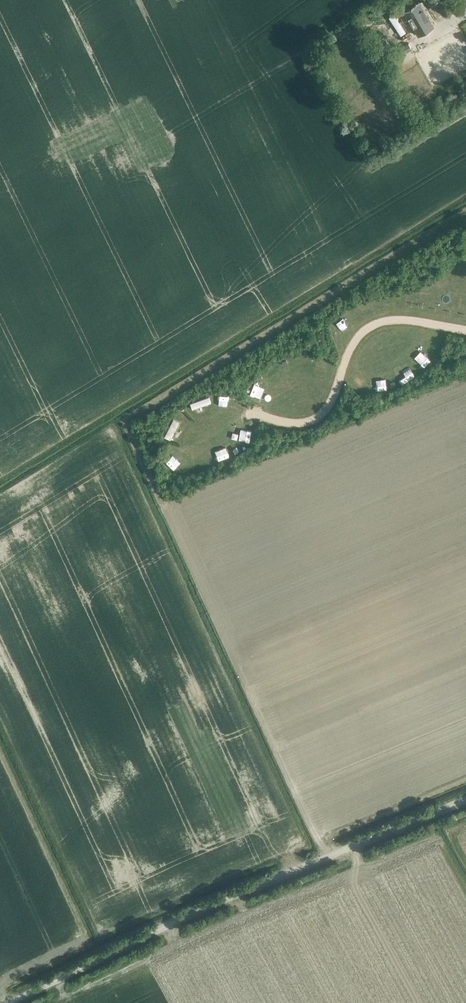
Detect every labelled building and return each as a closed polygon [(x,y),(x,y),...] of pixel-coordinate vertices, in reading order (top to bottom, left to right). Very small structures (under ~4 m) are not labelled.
[(418,35),(433,26),(419,3),(404,13),(418,35)] [(394,59),(411,49),(408,44),(391,54),(394,59)]
